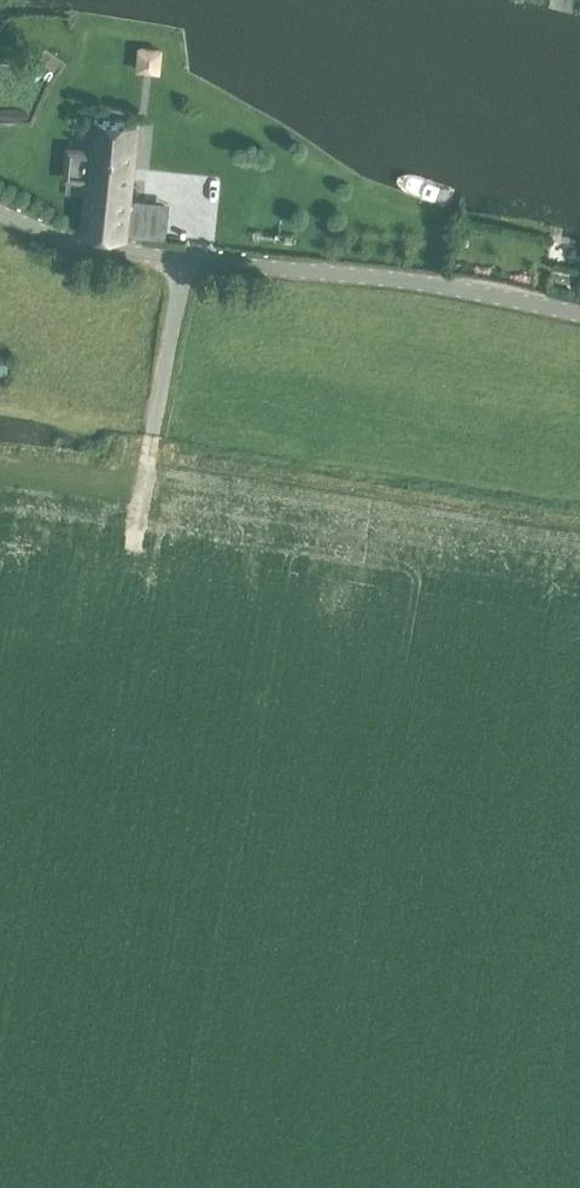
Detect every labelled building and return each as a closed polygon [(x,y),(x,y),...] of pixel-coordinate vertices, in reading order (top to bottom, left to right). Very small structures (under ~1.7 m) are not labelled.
[(141,48),(139,68),(158,70),(160,50),(141,48)] [(81,232),(126,237),(139,126),(94,120),(89,167),(67,164),(64,192),(85,195),(81,232)]
